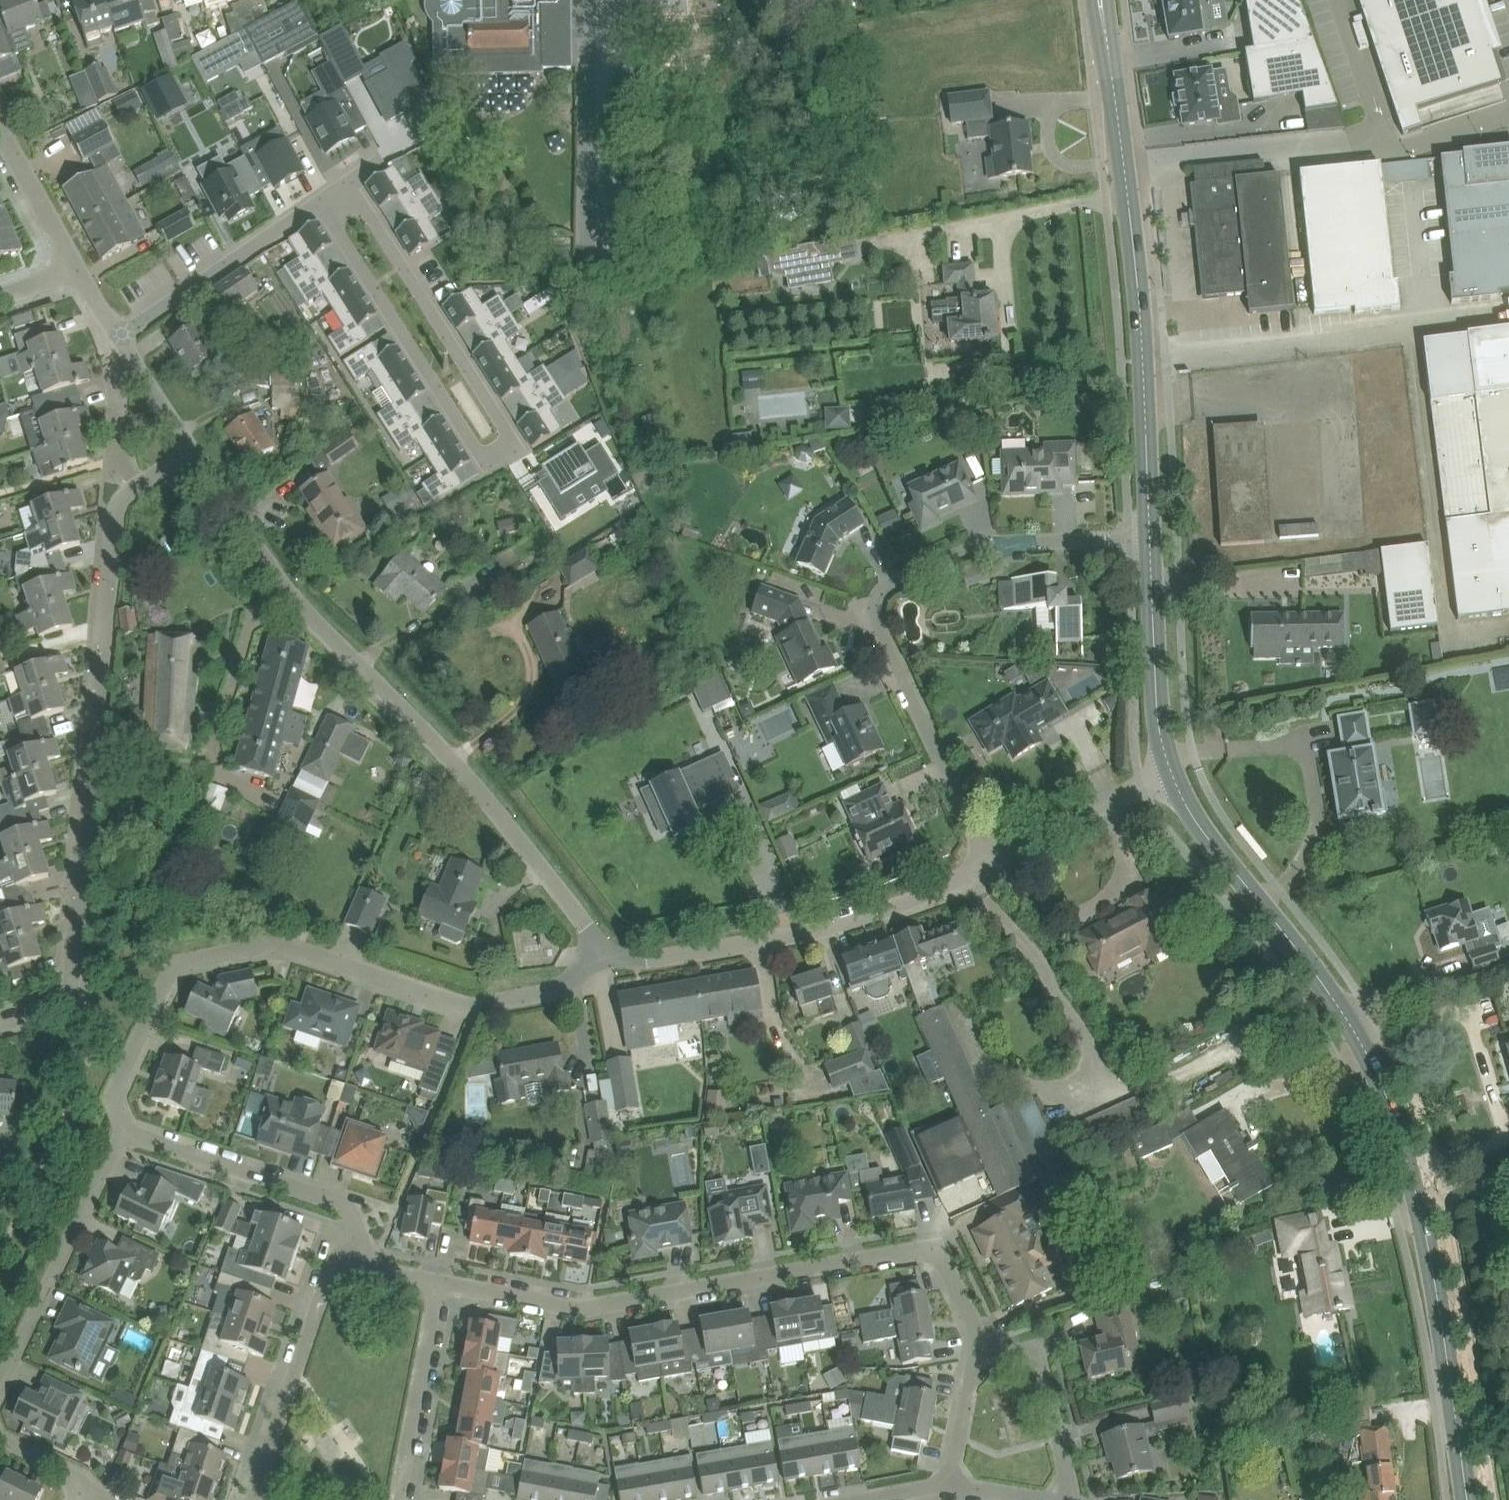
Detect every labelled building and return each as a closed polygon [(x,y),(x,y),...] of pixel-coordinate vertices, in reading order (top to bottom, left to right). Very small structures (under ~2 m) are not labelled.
[(22,71),(16,55),(33,49),(26,29),(51,19),(45,4),(38,7),(35,0),(6,0),(0,2),(0,13),(3,20),(0,21),(0,80),(22,71)] [(116,32),(105,0),(73,0),(72,0),(89,49),(103,44),(100,33),(113,29),(114,33),(116,32)] [(116,32),(145,22),(143,15),(156,11),(153,0),(105,0),(116,32)] [(207,11),(241,0),(203,0),(207,11)] [(251,1),(256,16),(268,13),(263,0),(251,0),(251,1)] [(574,0),(425,0),(424,4),(425,10),(427,17),(429,21),(432,25),(432,55),(450,54),(450,70),(574,69),(574,0)] [(1169,39),(1203,34),(1203,32),(1212,30),(1207,0),(1163,0),(1169,39)] [(1258,50),(1313,41),(1298,0),(1249,0),(1258,50)] [(1403,135),(1422,129),(1422,128),(1417,111),(1416,110),(1500,83),(1501,82),(1474,0),(1358,0),(1403,135)] [(235,14),(227,17),(233,36),(245,30),(246,30),(257,23),(255,17),(256,16),(251,1),(232,7),(235,14)] [(300,3),(247,31),(259,53),(265,65),(318,36),(300,3)] [(177,17),(163,21),(166,31),(170,44),(184,39),(177,17)] [(341,27),(319,39),(332,62),(344,84),(362,75),(366,73),(341,27)] [(233,36),(192,58),(192,60),(204,82),(240,63),(246,75),(264,65),(258,54),(246,32),(245,30),(233,36)] [(166,31),(154,35),(163,62),(174,58),(171,47),(170,44),(166,31)] [(1258,50),(1245,52),(1254,104),(1269,101),(1266,85),(1300,80),(1305,113),(1338,107),(1313,41),(1258,50)] [(187,42),(171,47),(174,58),(175,60),(191,55),(187,42)] [(391,73),(367,85),(387,122),(412,109),(415,116),(409,120),(421,142),(449,126),(433,96),(428,98),(410,64),(414,61),(405,45),(382,57),(391,73)] [(313,116),(308,119),(326,153),(355,138),(353,134),(367,127),(344,84),(332,62),(317,70),(335,104),(313,116)] [(98,65),(86,70),(93,87),(99,101),(117,94),(106,69),(101,71),(98,65)] [(1211,70),(1175,76),(1184,126),(1186,126),(1186,125),(1218,120),(1219,125),(1240,121),(1236,102),(1217,105),(1211,70)] [(157,81),(140,90),(157,121),(174,112),(165,95),(179,87),(172,73),(157,81)] [(93,87),(77,94),(83,111),(100,104),(99,101),(93,87)] [(236,92),(218,102),(220,106),(223,111),(236,104),(238,103),(241,101),(236,92)] [(989,92),(948,97),(952,123),(966,122),(968,140),(990,137),(993,157),(985,158),(987,179),(995,178),(1032,173),(1029,153),(1032,152),(1028,123),(992,127),(991,119),(992,119),(989,92)] [(114,105),(120,117),(141,106),(135,94),(114,105)] [(221,112),(220,112),(226,123),(244,113),(253,108),(247,98),(241,101),(238,103),(236,104),(223,111),(221,112)] [(115,143),(103,121),(72,139),(84,161),(89,158),(96,171),(107,166),(99,152),(115,143)] [(254,145),(242,151),(245,157),(253,172),(264,166),(275,188),(303,173),(286,141),(279,128),(253,143),(254,145)] [(1440,158),(1452,277),(1449,278),(1452,304),(1497,299),(1497,295),(1508,293),(1508,148),(1463,153),(1463,156),(1440,158)] [(174,156),(143,173),(149,184),(151,188),(182,171),(174,156)] [(220,160),(199,171),(207,185),(204,186),(218,213),(224,210),(230,222),(253,210),(247,199),(263,191),(253,172),(245,157),(225,168),(220,160)] [(1397,310),(1383,183),(1430,178),(1428,160),(1299,173),(1315,315),(1354,310),(1355,314),(1397,310)] [(1196,184),(1194,184),(1197,213),(1191,214),(1191,213),(1189,213),(1191,228),(1192,228),(1192,227),(1199,226),(1200,238),(1199,238),(1206,298),(1247,294),(1249,313),(1294,308),(1280,175),(1265,177),(1263,161),(1194,168),(1196,184)] [(64,189),(83,225),(126,201),(107,166),(96,171),(93,173),(92,173),(64,189)] [(394,167),(365,186),(381,210),(397,199),(405,211),(434,193),(428,184),(422,175),(406,185),(394,167)] [(435,180),(428,184),(434,193),(440,188),(435,180)] [(801,187),(742,198),(748,229),(807,218),(801,187)] [(440,188),(434,193),(439,201),(446,197),(440,188)] [(412,223),(396,233),(411,257),(440,239),(429,221),(445,211),(439,201),(434,193),(405,211),(412,223)] [(0,200),(0,260),(22,252),(0,200)] [(146,237),(126,201),(83,225),(103,261),(132,245),(131,245),(146,237)] [(195,227),(186,211),(159,226),(168,242),(195,227)] [(300,258),(284,269),(295,287),(324,268),(317,257),(333,246),(318,222),(289,241),(300,258)] [(840,259),(854,259),(855,239),(841,239),(840,259)] [(794,251),(782,253),(787,279),(789,290),(798,289),(834,282),(831,266),(827,242),(797,248),(798,250),(794,251)] [(551,250),(551,264),(571,265),(572,250),(551,250)] [(712,265),(698,267),(700,277),(714,275),(712,265)] [(947,302),(932,303),(933,324),(947,323),(949,323),(951,343),(980,340),(981,344),(995,343),(995,339),(998,339),(995,297),(974,299),(973,283),(976,283),(974,266),(944,269),(946,285),(959,284),(960,299),(947,300),(947,302)] [(324,268),(295,287),(307,305),(323,294),(334,311),(363,293),(348,270),(332,280),(324,268)] [(242,270),(209,292),(224,314),(258,292),(242,269),(242,270)] [(472,289),(443,307),(458,331),(474,321),(482,332),(511,314),(504,303),(499,296),(483,307),(472,289)] [(547,291),(537,298),(543,308),(553,301),(547,291)] [(345,329),(328,339),(340,358),(370,339),(362,327),(378,316),(363,293),(334,311),(345,329)] [(517,295),(504,303),(511,314),(524,305),(517,295)] [(33,312),(13,319),(16,329),(36,322),(33,312)] [(489,344),(473,355),(487,378),(517,359),(506,342),(522,332),(511,314),(482,332),(489,344)] [(190,373),(218,356),(205,336),(219,327),(212,317),(199,326),(198,325),(171,342),(190,373)] [(0,360),(0,381),(23,373),(23,374),(25,374),(35,370),(35,369),(69,358),(61,335),(55,337),(51,324),(24,333),(16,336),(22,354),(0,360)] [(1468,334),(1468,336),(1424,341),(1446,522),(1458,618),(1508,612),(1508,328),(1468,334)] [(373,344),(344,363),(356,381),(370,372),(372,371),(383,388),(412,370),(397,346),(381,357),(373,344)] [(576,351),(546,370),(555,384),(575,372),(582,367),(576,351)] [(32,398),(36,410),(53,404),(78,396),(75,385),(90,380),(84,363),(72,367),(69,358),(35,369),(35,370),(44,394),(32,398)] [(517,359),(487,378),(502,401),(519,391),(526,403),(555,384),(546,370),(544,366),(528,377),(517,359)] [(296,369),(272,370),(272,386),(273,386),(273,410),(282,410),(300,410),(300,384),(296,385),(296,369)] [(394,405),(377,416),(389,434),(418,415),(410,403),(427,393),(412,370),(383,388),(394,405)] [(575,372),(555,384),(564,397),(583,385),(575,372)] [(534,414),(517,425),(533,449),(562,431),(553,416),(551,413),(567,402),(564,397),(555,384),(526,403),(534,414)] [(53,404),(36,410),(48,446),(80,436),(77,429),(91,424),(85,407),(82,407),(78,396),(53,404)] [(0,407),(0,437),(4,435),(10,412),(7,404),(0,407)] [(826,409),(826,430),(850,429),(849,408),(826,409)] [(247,409),(242,412),(225,422),(230,430),(227,431),(249,466),(266,456),(274,451),(252,416),(247,409)] [(991,411),(982,412),(983,423),(992,422),(991,411)] [(966,413),(958,423),(969,431),(977,421),(966,413)] [(418,415),(389,434),(400,452),(416,441),(427,458),(457,440),(442,417),(425,427),(418,415)] [(595,426),(603,439),(612,434),(603,421),(595,426)] [(1221,547),(1265,544),(1272,543),(1264,424),(1213,427),(1221,547)] [(332,465),(359,446),(349,433),(323,451),(332,465)] [(88,460),(80,436),(48,446),(34,450),(40,467),(53,463),(56,471),(88,460)] [(438,476),(422,486),(425,490),(432,502),(434,505),(463,486),(455,474),(471,463),(457,440),(427,458),(438,476)] [(549,477),(539,484),(562,521),(577,511),(570,500),(617,470),(601,445),(586,454),(579,444),(542,467),(549,477)] [(1008,460),(994,461),(994,474),(1003,473),(1003,477),(1004,495),(1053,493),(1052,485),(1061,485),(1076,485),(1075,444),(1046,445),(1046,451),(1023,452),(1024,460),(1008,460)] [(796,450),(795,456),(798,461),(807,464),(813,460),(814,454),(811,449),(802,447),(796,450)] [(910,506),(913,511),(921,529),(939,521),(937,517),(976,499),(960,464),(909,488),(916,503),(910,506)] [(366,530),(357,516),(347,499),(344,501),(327,475),(302,490),(319,518),(315,521),(333,551),(366,530)] [(409,483),(382,498),(390,512),(394,520),(421,505),(417,497),(409,483)] [(425,490),(418,495),(425,506),(432,502),(425,490)] [(32,506),(39,529),(73,519),(70,512),(83,507),(78,491),(59,497),(32,506)] [(796,563),(824,575),(839,541),(863,526),(847,500),(815,521),(796,563)] [(896,509),(877,517),(883,530),(901,522),(896,509)] [(19,553),(17,572),(18,577),(38,570),(64,562),(61,551),(81,544),(73,519),(39,529),(26,533),(31,550),(19,553)] [(517,531),(514,519),(503,522),(506,533),(517,531)] [(1318,524),(1279,527),(1280,539),(1319,536),(1318,524)] [(1428,545),(1383,550),(1386,573),(1386,574),(1392,630),(1437,625),(1428,545)] [(600,569),(587,547),(557,567),(570,588),(600,569)] [(1379,551),(1355,554),(1357,570),(1365,569),(1366,576),(1386,574),(1386,573),(1383,550),(1379,551)] [(402,554),(400,557),(384,576),(385,577),(377,587),(395,602),(403,593),(426,612),(444,590),(402,554)] [(489,596),(526,572),(519,560),(481,583),(489,596)] [(24,589),(32,612),(32,613),(65,602),(62,594),(76,590),(70,572),(68,573),(64,562),(38,570),(16,577),(20,590),(24,589)] [(984,562),(961,570),(966,585),(989,577),(984,562)] [(1014,579),(1015,599),(1015,609),(1049,608),(1049,626),(1056,625),(1056,642),(1083,641),(1081,602),(1065,602),(1065,594),(1056,595),(1055,577),(1014,579)] [(777,638),(799,685),(835,668),(827,649),(820,652),(813,638),(816,636),(807,619),(793,614),(797,603),(797,604),(800,602),(799,601),(761,587),(752,614),(778,623),(783,635),(777,638)] [(73,628),(65,602),(32,613),(32,612),(18,617),(23,634),(37,629),(40,638),(73,628)] [(119,610),(122,635),(137,633),(133,608),(119,610)] [(528,627),(559,693),(589,679),(558,613),(528,627)] [(1343,614),(1251,615),(1251,648),(1255,648),(1255,658),(1282,658),(1281,648),(1344,647),(1343,614)] [(201,639),(149,636),(143,748),(190,750),(201,639)] [(271,636),(253,702),(291,712),(309,646),(271,636)] [(17,671),(24,696),(57,686),(55,678),(68,674),(63,657),(17,671)] [(720,671),(690,684),(703,713),(714,707),(713,704),(731,696),(720,671)] [(1013,697),(988,712),(971,722),(989,752),(1005,743),(1014,759),(1040,743),(1035,733),(1036,731),(1040,728),(1040,725),(1047,721),(1049,723),(1064,714),(1047,684),(1016,702),(1013,697)] [(17,724),(21,736),(49,728),(45,716),(65,711),(57,686),(24,696),(10,700),(15,716),(29,712),(31,720),(17,724)] [(1114,696),(1104,701),(1110,710),(1119,705),(1114,696)] [(836,699),(813,710),(823,733),(829,745),(835,742),(846,767),(883,749),(874,730),(869,732),(864,722),(869,720),(863,707),(844,716),(836,699)] [(1408,705),(1414,738),(1441,733),(1435,700),(1408,705)] [(291,713),(291,712),(253,702),(235,768),(273,779),(290,717),(295,719),(292,727),(304,730),(308,718),(291,713)] [(750,702),(738,707),(744,719),(756,714),(750,702)] [(1346,754),(1329,757),(1333,783),(1335,796),(1340,821),(1343,821),(1344,825),(1362,822),(1362,818),(1371,816),(1372,818),(1377,817),(1377,815),(1383,814),(1383,812),(1387,811),(1384,792),(1380,792),(1373,750),(1371,750),(1370,743),(1371,743),(1367,714),(1339,719),(1344,747),(1345,747),(1346,754)] [(329,715),(316,742),(343,755),(361,764),(371,743),(353,734),(356,728),(329,715)] [(2,783),(49,768),(47,761),(60,757),(55,739),(52,740),(49,728),(21,736),(21,737),(5,742),(13,768),(0,772),(0,775),(2,783)] [(329,783),(343,755),(316,742),(302,770),(329,783)] [(653,787),(643,792),(662,834),(672,830),(675,836),(701,824),(694,808),(736,789),(722,758),(679,777),(678,775),(653,786),(653,787)] [(17,810),(19,818),(40,812),(49,809),(45,796),(57,792),(49,768),(2,783),(7,799),(11,798),(15,811),(17,810)] [(846,803),(844,804),(854,826),(853,826),(855,829),(863,847),(876,841),(883,854),(903,845),(902,841),(915,835),(900,804),(893,807),(883,786),(865,794),(862,795),(846,803)] [(293,788),(276,823),(303,836),(312,818),(323,823),(330,808),(329,808),(319,803),(320,802),(293,788)] [(794,792),(760,806),(767,823),(801,809),(794,792)] [(9,861),(42,850),(39,843),(53,839),(48,823),(43,824),(40,812),(19,818),(0,824),(0,833),(9,861)] [(7,902),(34,893),(31,882),(50,876),(42,850),(9,861),(0,863),(0,878),(3,889),(7,902)] [(420,915),(443,925),(440,932),(442,937),(457,944),(462,942),(473,916),(467,914),(484,873),(453,860),(441,889),(432,886),(420,915)] [(346,923),(371,934),(386,900),(360,889),(346,923)] [(1078,939),(1097,974),(1145,948),(1152,959),(1174,947),(1168,937),(1176,932),(1157,897),(1155,898),(1152,892),(1131,904),(1133,909),(1078,939)] [(1,944),(35,933),(32,926),(46,922),(40,904),(38,905),(34,893),(7,902),(7,903),(0,905),(0,942),(1,944)] [(1475,971),(1494,965),(1499,963),(1484,915),(1472,919),(1466,901),(1426,914),(1433,933),(1435,932),(1441,951),(1466,943),(1475,971)] [(960,1114),(977,1151),(986,1171),(998,1198),(1038,1180),(1039,1183),(1056,1175),(1055,1172),(1065,1168),(1033,1097),(1016,1104),(1015,1101),(989,1112),(941,1008),(935,1010),(919,964),(969,946),(961,925),(923,938),(920,928),(894,938),(895,941),(893,942),(905,979),(908,978),(922,1016),(917,1019),(960,1114)] [(35,933),(1,944),(0,944),(0,962),(5,960),(8,969),(9,968),(13,981),(41,972),(37,960),(42,958),(35,933)] [(848,955),(840,958),(846,977),(852,993),(865,988),(867,995),(868,996),(869,997),(870,998),(871,998),(872,999),(873,999),(874,1000),(875,1000),(876,1000),(877,1000),(887,996),(888,996),(888,995),(889,995),(889,994),(890,994),(890,993),(891,992),(891,991),(892,990),(892,989),(892,988),(892,987),(890,979),(891,979),(890,976),(900,973),(902,980),(905,979),(893,942),(890,943),(889,941),(865,949),(865,947),(847,953),(848,955)] [(221,978),(218,984),(220,985),(216,994),(199,986),(187,1012),(208,1022),(207,1025),(227,1035),(241,1006),(237,1004),(239,1000),(257,996),(252,972),(221,978)] [(823,972),(791,982),(799,1008),(801,1008),(802,1010),(817,1006),(821,1018),(836,1013),(831,998),(832,998),(823,972)] [(686,984),(693,1023),(759,1011),(752,973),(686,984)] [(620,996),(630,1051),(656,1047),(653,1030),(693,1023),(686,984),(620,996)] [(294,1005),(287,1026),(346,1046),(359,1007),(309,990),(303,1008),(294,1005)] [(1242,1006),(1229,1012),(1234,1022),(1247,1015),(1242,1006)] [(858,1017),(865,1035),(878,1030),(871,1012),(858,1017)] [(420,1088),(437,1094),(450,1062),(432,1056),(439,1034),(410,1024),(411,1021),(390,1013),(377,1051),(410,1062),(408,1068),(424,1074),(420,1088)] [(856,1054),(868,1049),(870,1048),(859,1023),(845,1029),(856,1054)] [(503,1081),(498,1082),(501,1104),(522,1101),(522,1099),(527,1098),(528,1101),(532,1103),(537,1104),(541,1102),(544,1098),(544,1094),(550,1094),(550,1096),(571,1092),(567,1073),(562,1074),(557,1045),(499,1055),(500,1061),(502,1073),(503,1081)] [(226,1057),(198,1048),(192,1063),(167,1055),(162,1072),(161,1072),(157,1084),(158,1084),(153,1099),(189,1111),(190,1110),(187,1109),(201,1069),(220,1075),(226,1057)] [(878,1073),(868,1049),(856,1054),(826,1067),(836,1091),(878,1073)] [(263,1056),(257,1073),(271,1077),(276,1061),(263,1056)] [(617,1112),(638,1109),(630,1059),(609,1063),(617,1112)] [(338,1067),(335,1077),(344,1081),(347,1071),(338,1067)] [(1231,1068),(1215,1078),(1217,1080),(1221,1088),(1237,1079),(1231,1068)] [(328,1098),(340,1102),(346,1085),(333,1081),(328,1098)] [(15,1117),(18,1086),(0,1084),(0,1115),(15,1117)] [(346,1085),(340,1102),(352,1106),(358,1089),(346,1085)] [(709,1093),(706,1116),(723,1118),(726,1095),(709,1093)] [(259,1142),(280,1149),(281,1146),(310,1155),(323,1116),(322,1116),(325,1108),(303,1101),(300,1109),(268,1098),(262,1117),(267,1119),(259,1142)] [(613,1136),(609,1115),(607,1104),(587,1107),(593,1143),(594,1143),(596,1152),(589,1151),(584,1174),(562,1170),(559,1186),(608,1195),(610,1185),(612,1186),(617,1156),(615,1155),(612,1140),(613,1140),(613,1136)] [(1198,1125),(1183,1134),(1184,1136),(1197,1159),(1198,1159),(1212,1184),(1224,1177),(1232,1190),(1241,1205),(1273,1187),(1253,1150),(1258,1148),(1255,1143),(1247,1147),(1226,1110),(1208,1120),(1198,1125)] [(960,1114),(911,1136),(936,1193),(986,1171),(977,1151),(960,1114)] [(375,1130),(347,1120),(331,1166),(378,1182),(388,1153),(383,1151),(388,1138),(374,1133),(375,1130)] [(716,1122),(703,1124),(705,1136),(718,1133),(716,1122)] [(1173,1145),(1163,1124),(1131,1138),(1140,1160),(1173,1145)] [(695,1126),(685,1127),(686,1137),(696,1135),(695,1126)] [(915,1210),(913,1200),(934,1196),(903,1128),(888,1135),(905,1171),(906,1171),(907,1179),(883,1183),(881,1169),(861,1172),(856,1156),(844,1160),(849,1175),(852,1191),(867,1188),(872,1217),(915,1210)] [(630,1142),(616,1143),(618,1156),(632,1155),(630,1142)] [(765,1145),(751,1147),(756,1174),(770,1172),(765,1145)] [(434,1163),(431,1176),(451,1179),(453,1167),(434,1163)] [(119,1198),(117,1202),(118,1206),(121,1208),(118,1215),(136,1223),(137,1224),(145,1228),(158,1234),(172,1205),(170,1203),(175,1193),(199,1204),(208,1184),(180,1175),(173,1189),(152,1179),(148,1177),(142,1190),(139,1196),(129,1191),(126,1197),(123,1196),(119,1198)] [(850,1201),(847,1181),(846,1175),(823,1179),(823,1181),(787,1187),(790,1202),(788,1202),(793,1231),(814,1228),(813,1221),(821,1220),(821,1221),(839,1218),(837,1203),(850,1201)] [(1063,1190),(1056,1175),(1039,1183),(1046,1197),(1063,1190)] [(495,1191),(505,1193),(507,1181),(497,1179),(495,1191)] [(507,1181),(505,1193),(515,1195),(517,1183),(507,1181)] [(982,1231),(976,1234),(986,1256),(993,1253),(1000,1269),(1055,1243),(1042,1249),(1037,1239),(1031,1242),(1019,1217),(1034,1210),(1024,1187),(984,1205),(992,1224),(981,1229),(982,1231)] [(717,1245),(740,1241),(739,1233),(751,1231),(750,1227),(772,1223),(765,1188),(708,1198),(717,1245)] [(429,1240),(432,1224),(444,1226),(450,1194),(428,1190),(426,1201),(410,1198),(407,1215),(403,1235),(429,1240)] [(539,1202),(549,1203),(551,1192),(541,1190),(539,1202)] [(563,1206),(573,1208),(575,1196),(565,1194),(563,1206)] [(575,1196),(573,1208),(583,1210),(585,1198),(575,1196)] [(470,1242),(495,1247),(501,1215),(485,1212),(487,1202),(471,1199),(469,1209),(465,1229),(473,1230),(470,1242)] [(239,1218),(243,1208),(227,1201),(216,1227),(232,1234),(233,1232),(239,1218)] [(1084,1205),(1076,1220),(1085,1225),(1093,1211),(1084,1205)] [(635,1239),(631,1239),(635,1260),(656,1256),(655,1249),(692,1242),(686,1208),(670,1211),(669,1208),(650,1211),(651,1218),(632,1221),(635,1239)] [(258,1213),(253,1226),(261,1228),(256,1242),(297,1256),(302,1242),(299,1241),(303,1228),(258,1213)] [(1281,1227),(1276,1228),(1279,1245),(1282,1260),(1301,1256),(1312,1315),(1331,1312),(1350,1308),(1346,1287),(1343,1288),(1334,1245),(1328,1246),(1321,1213),(1280,1221),(1281,1227)] [(501,1215),(495,1247),(512,1250),(511,1255),(517,1256),(524,1220),(501,1215)] [(524,1220),(517,1256),(539,1260),(546,1224),(524,1220)] [(137,1224),(134,1230),(142,1234),(145,1228),(137,1224)] [(546,1224),(539,1260),(545,1261),(546,1256),(563,1260),(569,1228),(546,1224)] [(569,1228),(563,1260),(587,1264),(591,1244),(593,1233),(569,1228)] [(1079,1232),(1068,1237),(1075,1253),(1085,1248),(1079,1232)] [(86,1282),(94,1286),(95,1283),(118,1294),(127,1277),(140,1283),(147,1269),(152,1271),(159,1255),(125,1238),(119,1251),(100,1242),(98,1246),(95,1245),(89,1256),(93,1258),(83,1277),(87,1279),(86,1282)] [(230,1248),(222,1273),(256,1285),(260,1273),(285,1282),(289,1269),(292,1270),(297,1256),(256,1242),(251,1256),(230,1248)] [(1063,1260),(1055,1243),(1000,1269),(1017,1305),(1053,1289),(1044,1269),(1063,1260)] [(1165,1273),(1172,1302),(1189,1298),(1183,1270),(1165,1273)] [(234,1305),(230,1318),(270,1331),(273,1322),(272,1321),(277,1306),(252,1297),(256,1285),(222,1273),(215,1292),(234,1305)] [(894,1310),(860,1316),(862,1330),(929,1318),(925,1293),(920,1294),(918,1281),(890,1286),(892,1299),(894,1310)] [(819,1300),(796,1304),(802,1339),(804,1354),(836,1348),(835,1338),(838,1338),(837,1330),(833,1310),(821,1312),(819,1300)] [(71,1302),(64,1317),(68,1319),(64,1329),(66,1330),(52,1359),(89,1376),(98,1359),(100,1360),(107,1346),(105,1344),(114,1324),(71,1302)] [(763,1322),(767,1350),(779,1348),(778,1343),(802,1339),(796,1304),(772,1308),(774,1320),(763,1322)] [(1090,1379),(1109,1374),(1127,1369),(1122,1352),(1138,1348),(1127,1306),(1096,1314),(1100,1330),(1104,1329),(1106,1338),(1081,1345),(1090,1379)] [(748,1312),(725,1316),(731,1352),(751,1348),(754,1363),(769,1360),(767,1350),(763,1322),(751,1324),(748,1312)] [(703,1333),(692,1335),(697,1362),(698,1371),(707,1369),(733,1365),(730,1352),(731,1352),(725,1316),(701,1320),(703,1333)] [(225,1331),(209,1330),(202,1351),(235,1361),(239,1349),(264,1357),(269,1341),(267,1341),(270,1331),(230,1318),(225,1331)] [(472,1322),(467,1347),(497,1352),(500,1337),(514,1340),(517,1324),(518,1324),(518,1323),(517,1323),(501,1319),(489,1318),(489,1319),(490,1319),(489,1325),(472,1322)] [(929,1318),(862,1330),(864,1344),(899,1337),(901,1349),(903,1364),(933,1359),(930,1343),(934,1343),(929,1318)] [(1313,1329),(1324,1368),(1340,1363),(1334,1346),(1336,1345),(1330,1324),(1313,1329)] [(654,1329),(663,1378),(693,1372),(692,1363),(697,1362),(692,1335),(680,1337),(678,1325),(654,1329)] [(633,1332),(630,1333),(633,1345),(621,1348),(625,1376),(637,1374),(639,1382),(663,1378),(654,1329),(648,1330),(646,1327),(643,1326),(640,1327),(636,1328),(635,1330),(633,1332)] [(583,1342),(585,1393),(596,1393),(595,1380),(609,1379),(613,1381),(622,1381),(623,1389),(627,1388),(625,1376),(621,1354),(608,1355),(608,1341),(583,1342)] [(559,1343),(559,1357),(545,1357),(540,1383),(574,1382),(575,1394),(585,1393),(583,1342),(559,1343)] [(463,1371),(471,1372),(500,1377),(506,1378),(510,1355),(497,1352),(467,1347),(463,1371)] [(538,1360),(540,1350),(530,1348),(528,1358),(538,1360)] [(230,1360),(202,1351),(194,1377),(207,1382),(208,1384),(205,1393),(243,1407),(252,1382),(225,1373),(230,1360)] [(824,1376),(831,1390),(846,1381),(839,1368),(824,1376)] [(471,1372),(466,1395),(496,1401),(500,1377),(471,1372)] [(526,1372),(524,1382),(534,1384),(536,1374),(526,1372)] [(867,1393),(847,1390),(849,1399),(850,1404),(864,1407),(932,1420),(936,1395),(932,1394),(934,1381),(906,1376),(904,1389),(904,1388),(901,1400),(867,1393)] [(81,1395),(47,1378),(38,1397),(28,1392),(16,1417),(28,1423),(26,1426),(50,1438),(58,1423),(66,1427),(81,1395)] [(532,1394),(534,1384),(524,1382),(522,1392),(532,1394)] [(119,1389),(114,1400),(130,1407),(134,1396),(119,1389)] [(847,1390),(835,1392),(836,1402),(849,1399),(847,1390)] [(175,1409),(170,1424),(204,1436),(209,1422),(235,1431),(243,1407),(205,1393),(202,1403),(200,1404),(186,1400),(183,1412),(175,1409)] [(1343,1393),(1330,1395),(1333,1407),(1345,1404),(1343,1393)] [(466,1395),(462,1419),(491,1425),(496,1401),(466,1395)] [(1156,1423),(1189,1414),(1184,1396),(1151,1405),(1156,1423)] [(719,1398),(708,1400),(710,1410),(720,1408),(719,1398)] [(145,1399),(141,1410),(152,1414),(156,1403),(145,1399)] [(798,1405),(800,1414),(812,1412),(810,1403),(798,1405)] [(864,1407),(850,1404),(852,1418),(862,1420),(896,1427),(894,1438),(892,1450),(920,1456),(922,1443),(927,1444),(932,1420),(864,1407)] [(788,1416),(800,1414),(798,1405),(786,1407),(788,1416)] [(570,1409),(570,1422),(584,1423),(585,1409),(570,1409)] [(728,1411),(716,1413),(717,1422),(729,1420),(728,1411)] [(755,1422),(754,1412),(742,1414),(743,1424),(755,1422)] [(716,1413),(703,1415),(705,1424),(717,1422),(716,1413)] [(544,1429),(545,1420),(533,1418),(532,1427),(544,1429)] [(659,1423),(660,1432),(689,1427),(687,1418),(659,1423)] [(462,1419),(457,1442),(457,1443),(487,1448),(491,1425),(462,1419)] [(517,1419),(515,1429),(525,1431),(527,1421),(517,1419)] [(648,1434),(660,1432),(659,1423),(647,1425),(648,1434)] [(1385,1428),(1386,1428),(1385,1426),(1371,1428),(1370,1423),(1356,1425),(1357,1437),(1360,1436),(1367,1484),(1368,1484),(1370,1494),(1360,1496),(1360,1499),(1395,1499),(1385,1428)] [(170,1424),(170,1425),(177,1427),(181,1429),(173,1453),(187,1458),(183,1471),(218,1482),(227,1456),(217,1453),(221,1441),(204,1436),(170,1424)] [(1119,1479),(1138,1474),(1152,1470),(1142,1426),(1123,1431),(1104,1436),(1108,1454),(1112,1453),(1119,1479)] [(829,1432),(836,1472),(861,1467),(854,1427),(829,1432)] [(523,1441),(525,1431),(515,1429),(513,1439),(523,1441)] [(568,1439),(581,1442),(582,1433),(570,1430),(568,1439)] [(131,1431),(126,1447),(137,1450),(142,1434),(131,1431)] [(804,1436),(811,1476),(836,1472),(829,1432),(804,1436)] [(582,1433),(581,1442),(593,1444),(594,1435),(582,1433)] [(623,1436),(624,1445),(637,1442),(635,1433),(623,1436)] [(785,1480),(811,1476),(804,1436),(778,1441),(785,1480)] [(450,1440),(445,1465),(485,1472),(490,1448),(487,1448),(457,1443),(457,1442),(450,1440)] [(747,1446),(754,1486),(779,1481),(772,1442),(747,1446)] [(722,1450),(729,1490),(754,1486),(747,1446),(722,1450)] [(704,1495),(729,1490),(722,1450),(697,1455),(704,1495)] [(672,1499),(673,1499),(698,1496),(691,1456),(665,1460),(672,1499)] [(519,1499),(544,1499),(551,1465),(525,1460),(518,1499),(519,1499)] [(647,1499),(672,1499),(665,1460),(641,1465),(647,1499)] [(149,1499),(212,1499),(218,1482),(183,1471),(169,1466),(161,1463),(149,1499)] [(509,1463),(507,1475),(521,1477),(523,1465),(509,1463)] [(485,1473),(485,1472),(445,1465),(440,1489),(470,1495),(470,1494),(485,1496),(490,1474),(485,1473)] [(544,1499),(570,1499),(575,1469),(551,1465),(544,1499)] [(641,1465),(615,1469),(621,1499),(647,1499),(641,1465)] [(570,1499),(596,1499),(601,1474),(575,1469),(570,1499)] [(114,1471),(109,1484),(120,1488),(125,1475),(114,1471)] [(43,1490),(7,1472),(0,1487),(0,1499),(38,1499),(43,1490)] [(508,1476),(504,1493),(517,1495),(520,1479),(508,1476)]
